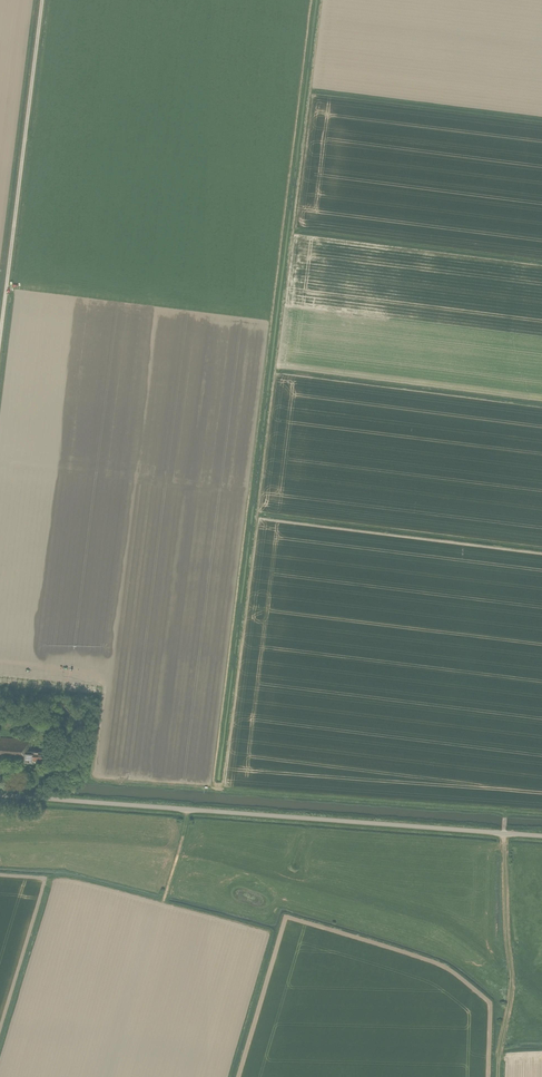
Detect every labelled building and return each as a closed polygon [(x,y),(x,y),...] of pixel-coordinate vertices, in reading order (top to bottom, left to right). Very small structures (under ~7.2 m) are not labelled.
[(24,759),(25,750),(26,739),(0,737),(0,759),(22,761),(22,759),(24,759)] [(25,750),(24,759),(24,761),(32,762),(32,760),(42,760),(43,752),(28,751),(25,750)]
